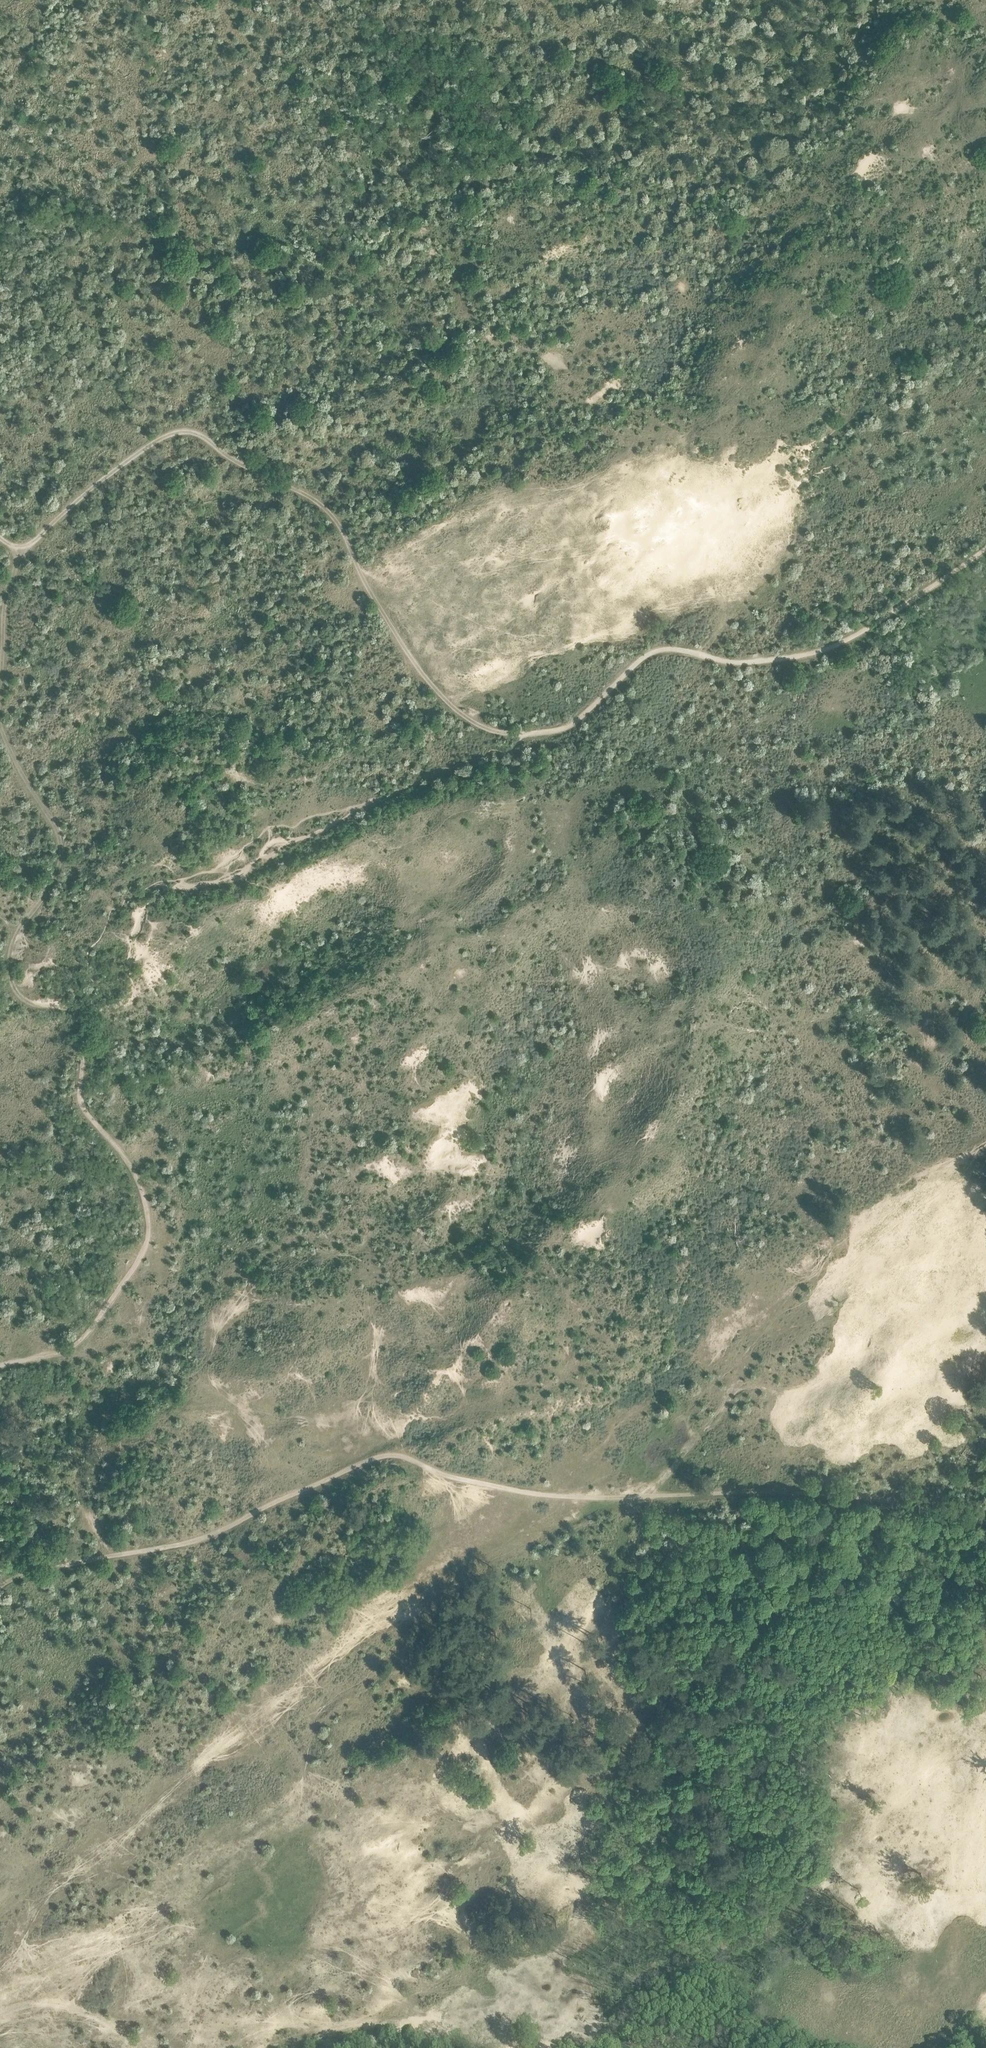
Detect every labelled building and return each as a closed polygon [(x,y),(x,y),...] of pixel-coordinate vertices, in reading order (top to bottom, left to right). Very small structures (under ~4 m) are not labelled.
[(680,876),(676,879),(675,877),(673,877),(672,878),(672,880),(675,885),(678,882),(678,881),(682,879),(680,876)]
